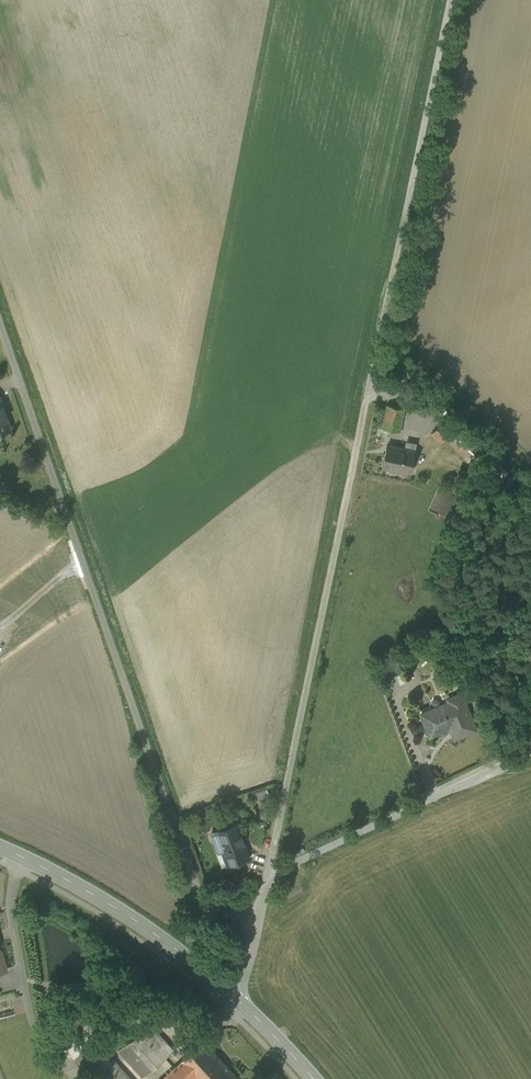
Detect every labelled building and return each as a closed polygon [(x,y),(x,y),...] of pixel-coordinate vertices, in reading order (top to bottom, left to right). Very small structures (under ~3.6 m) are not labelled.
[(0,400),(0,433),(10,429),(0,400)] [(404,408),(387,405),(382,428),(400,431),(404,408)] [(415,451),(387,445),(387,446),(389,446),(387,454),(385,453),(383,467),(411,472),(415,451)] [(460,645),(452,626),(444,629),(451,648),(460,645)] [(462,696),(448,702),(449,704),(420,716),(429,738),(458,726),(462,737),(476,732),(462,696)] [(199,829),(211,826),(208,813),(196,816),(199,829)] [(237,823),(228,826),(226,825),(220,827),(220,829),(211,832),(218,852),(223,850),(228,865),(249,858),(248,857),(247,857),(243,843),(244,843),(237,823)] [(244,876),(241,867),(224,873),(227,882),(244,876)] [(189,1011),(173,1004),(168,1014),(184,1021),(189,1011)] [(127,1013),(102,1017),(103,1027),(129,1024),(127,1013)] [(149,1021),(118,1050),(143,1076),(173,1047),(149,1021)] [(95,1041),(82,1053),(105,1078),(130,1078),(95,1041)] [(203,1041),(181,1061),(197,1078),(236,1078),(237,1078),(203,1041)] [(161,1078),(197,1078),(181,1061),(161,1078)]
